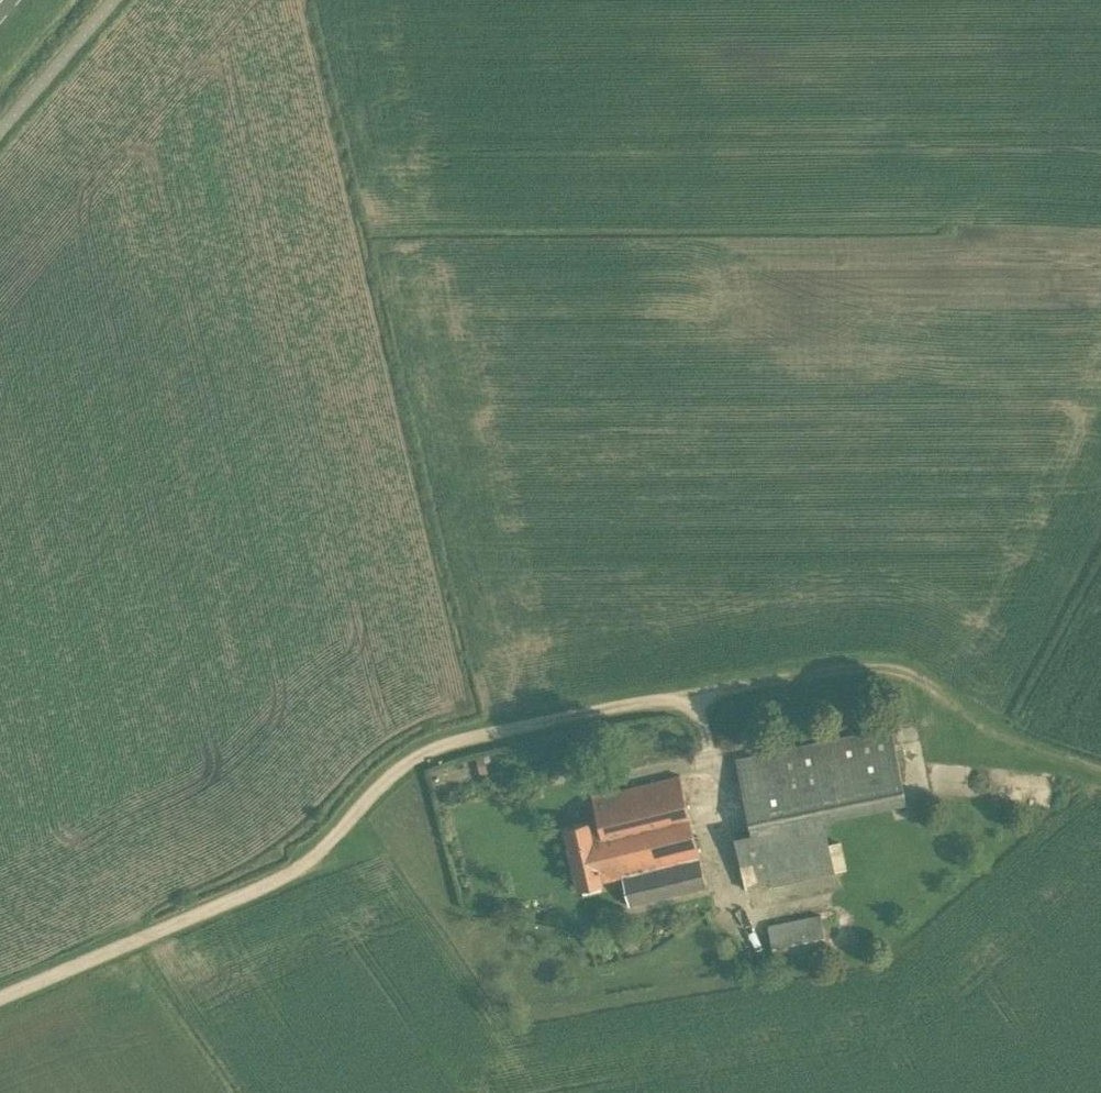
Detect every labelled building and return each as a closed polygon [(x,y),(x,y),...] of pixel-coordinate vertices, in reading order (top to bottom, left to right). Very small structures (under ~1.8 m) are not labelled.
[(766,877),(768,886),(835,872),(824,818),(906,801),(891,725),(735,757),(750,831),(733,835),(745,891),(750,890),(748,881),(766,877)] [(592,818),(571,822),(564,824),(573,860),(620,850),(616,831),(692,815),(684,777),(621,790),(621,787),(595,792),(604,835),(596,837),(592,818)] [(620,850),(573,860),(579,887),(625,877),(630,902),(707,886),(692,815),(616,831),(620,850)] [(784,960),(828,951),(820,913),(783,920),(782,917),(768,920),(778,966),(785,965),(784,960)]
